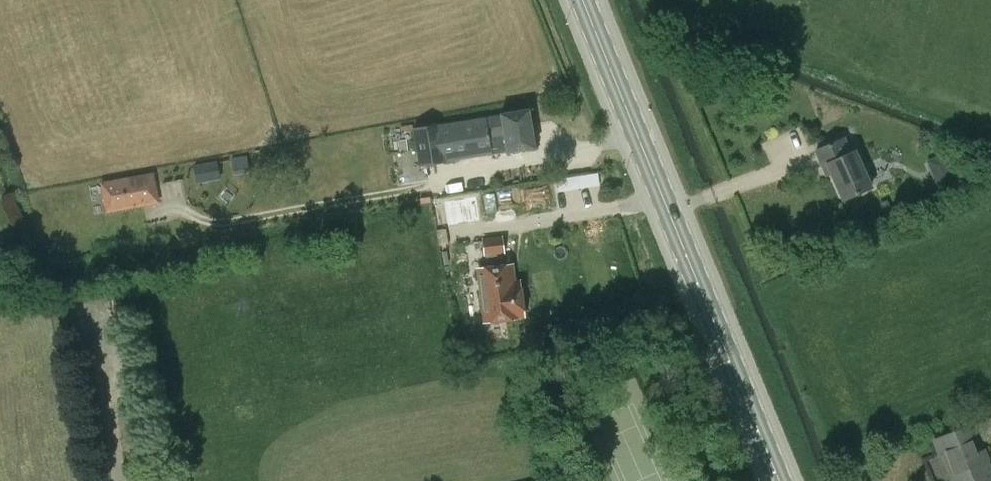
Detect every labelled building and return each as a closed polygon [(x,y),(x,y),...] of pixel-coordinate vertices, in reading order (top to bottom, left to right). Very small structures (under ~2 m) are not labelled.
[(418,167),(506,152),(506,153),(534,148),(528,110),(500,114),(412,128),(418,167)] [(830,173),(842,199),(870,187),(854,151),(850,153),(843,138),(815,151),(826,175),(830,173)] [(99,182),(105,213),(159,203),(153,172),(99,182)] [(935,178),(940,191),(955,184),(949,172),(935,178)] [(486,257),(488,269),(478,270),(484,320),(522,316),(518,283),(513,283),(511,266),(502,267),(501,255),(504,254),(502,237),(482,239),(485,257),(486,257)] [(985,460),(987,459),(983,451),(976,453),(966,427),(933,440),(938,454),(942,453),(953,480),(989,480),(990,480),(990,473),(985,460)]
